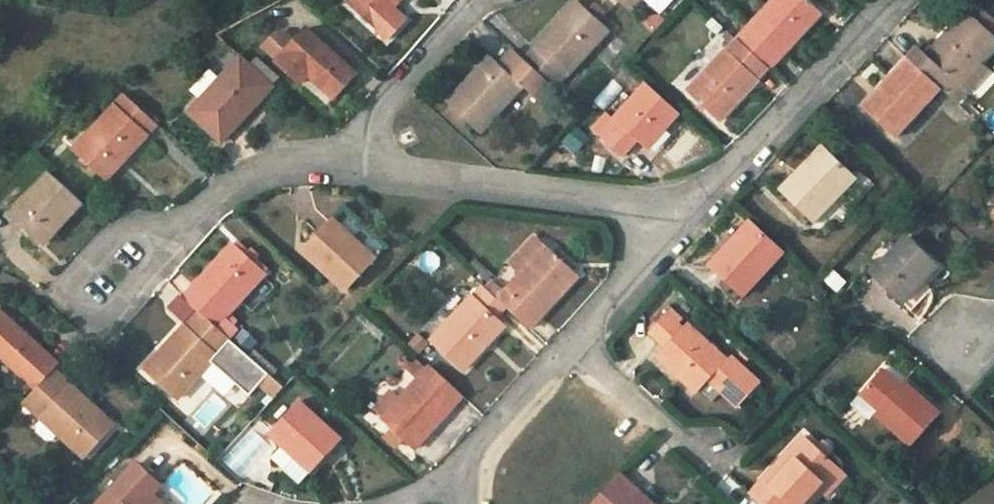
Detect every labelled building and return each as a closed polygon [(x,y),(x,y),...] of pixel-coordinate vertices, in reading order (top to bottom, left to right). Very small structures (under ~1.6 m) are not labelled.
[(349,3),(376,28),(401,0),(351,0),(349,3)] [(630,11),(640,0),(618,0),(630,11)] [(738,39),(769,68),(820,12),(807,0),(773,0),(738,39)] [(592,1),(585,8),(598,21),(605,13),(592,1)] [(609,30),(598,21),(585,8),(577,2),(524,59),(526,60),(556,88),(609,30)] [(908,59),(939,87),(956,103),(966,92),(958,84),(978,63),(993,47),(993,39),(966,14),(926,56),(918,48),(908,59)] [(279,33),(265,48),(279,61),(278,62),(302,84),(309,75),(334,98),(356,74),(308,30),(296,42),(286,33),(282,37),(279,33)] [(769,68),(738,39),(733,35),(721,47),(726,52),(689,93),(719,122),(769,68)] [(515,51),(501,66),(512,76),(526,60),(524,59),(515,51)] [(273,86),(240,57),(189,113),(222,143),(273,86)] [(512,76),(501,66),(492,57),(448,104),(480,133),(523,86),(542,103),(556,88),(526,60),(512,76)] [(894,136),(939,87),(908,59),(864,107),(894,136)] [(986,70),(978,63),(958,84),(966,92),(986,70)] [(315,82),(309,89),(330,107),(336,100),(315,82)] [(678,113),(647,85),(614,120),(617,123),(613,128),(610,125),(599,137),(622,157),(637,140),(646,149),(678,113)] [(157,124),(125,95),(76,148),(108,178),(157,124)] [(576,126),(557,151),(572,163),(592,138),(576,126)] [(780,189),(813,221),(855,178),(822,146),(780,189)] [(83,203),(51,174),(12,216),(45,245),(83,203)] [(333,220),(304,251),(346,290),(375,259),(333,220)] [(782,251),(749,220),(710,264),(742,295),(782,251)] [(908,237),(872,273),(901,302),(937,266),(908,237)] [(199,311),(216,327),(266,272),(235,243),(184,298),(199,311)] [(547,246),(498,299),(506,306),(530,328),(578,275),(547,246)] [(475,258),(471,263),(489,280),(494,275),(475,258)] [(826,283),(842,294),(851,281),(836,270),(826,283)] [(497,317),(506,306),(498,299),(482,284),(431,341),(463,371),(505,325),(497,317)] [(649,331),(660,341),(680,318),(670,308),(649,331)] [(37,390),(55,371),(60,366),(0,310),(0,356),(1,355),(37,390)] [(230,339),(216,327),(199,311),(190,321),(193,325),(217,347),(221,350),(230,339)] [(660,341),(666,346),(687,324),(680,318),(660,341)] [(727,362),(687,324),(666,346),(658,355),(698,392),(709,380),(738,407),(761,383),(731,356),(727,362)] [(193,325),(188,330),(213,352),(217,347),(193,325)] [(216,355),(213,352),(188,330),(185,327),(147,368),(177,396),(216,355)] [(394,430),(403,439),(414,449),(463,396),(431,367),(401,400),(391,390),(375,408),(385,417),(382,420),(394,430)] [(114,425),(55,371),(37,390),(25,402),(43,419),(37,424),(39,433),(47,441),(54,441),(60,434),(84,457),(114,425)] [(875,413),(912,446),(940,414),(903,382),(899,387),(882,371),(861,394),(878,410),(875,413)] [(341,439),(300,402),(270,433),(284,446),(270,462),(297,487),(341,439)] [(396,446),(403,439),(394,430),(386,438),(396,446)] [(822,491),(841,470),(804,436),(751,494),(762,503),(810,503),(822,491)] [(152,494),(160,486),(137,464),(100,503),(163,503),(152,494)] [(848,476),(841,470),(822,491),(828,497),(848,476)] [(619,473),(590,503),(653,503),(619,473)]
